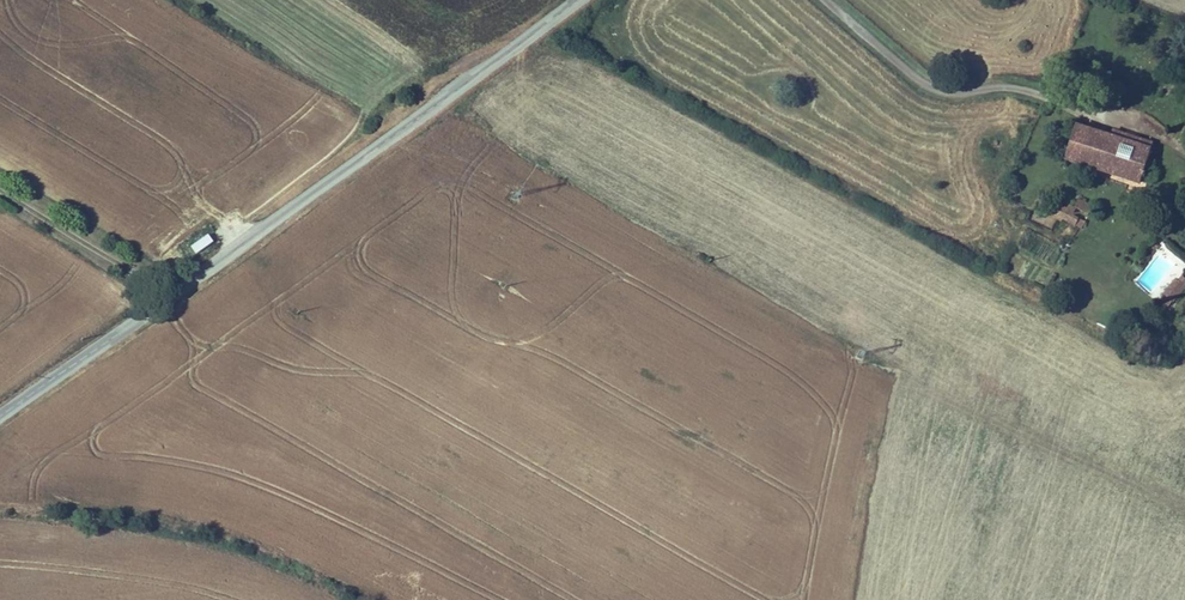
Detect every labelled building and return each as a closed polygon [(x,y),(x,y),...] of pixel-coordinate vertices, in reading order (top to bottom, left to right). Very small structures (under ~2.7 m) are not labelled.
[(1134,138),(1132,145),(1172,159),(1174,153),(1134,138)] [(1121,176),(1130,151),(1095,139),(1085,170),(1102,177),(1159,196),(1161,190),(1121,176)] [(1172,159),(1132,145),(1130,151),(1121,176),(1161,190),(1169,169),(1172,159)] [(1104,215),(1088,205),(1083,213),(1079,211),(1076,216),(1073,213),(1066,223),(1072,227),(1074,223),(1091,234),(1094,229),(1082,221),(1086,215),(1098,224),(1104,215)] [(1161,301),(1172,308),(1184,288),(1184,277),(1179,273),(1161,301)]
